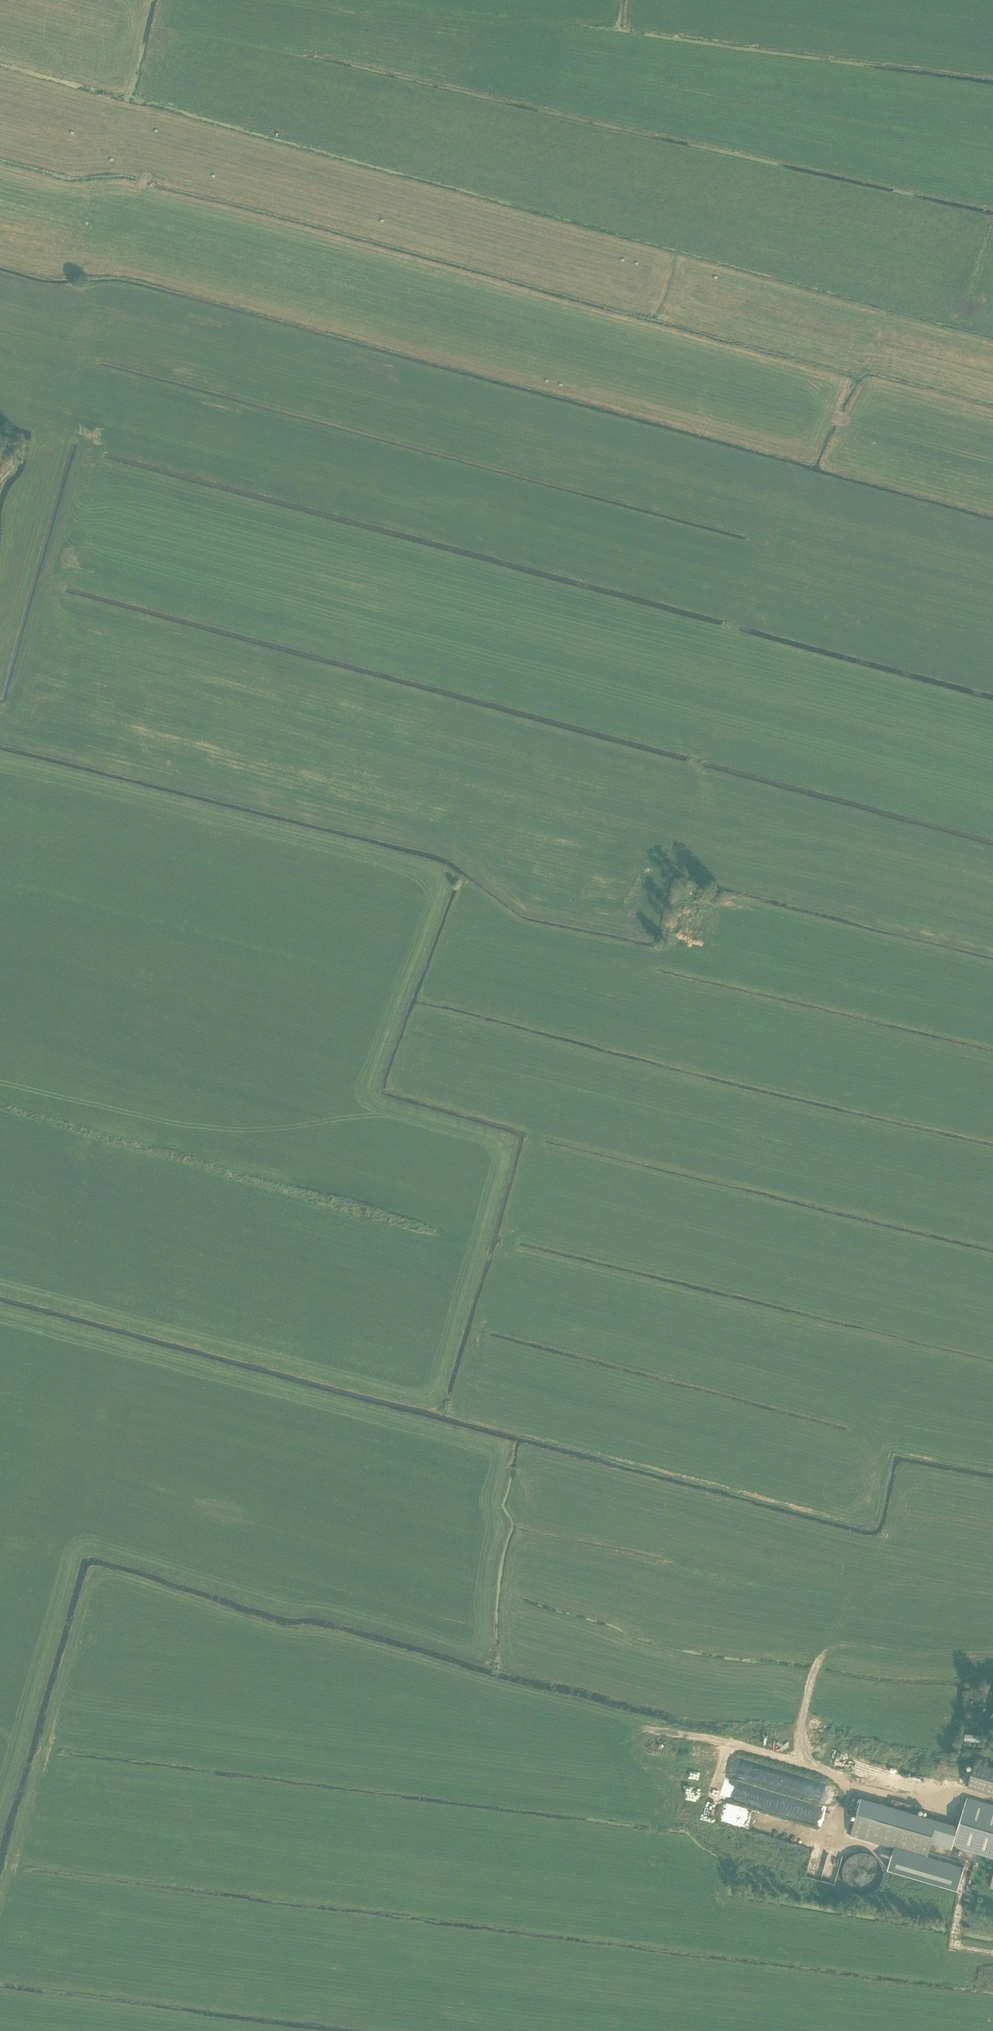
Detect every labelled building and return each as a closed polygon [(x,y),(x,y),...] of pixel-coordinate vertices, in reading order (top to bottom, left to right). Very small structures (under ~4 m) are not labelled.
[(849,1761),(847,1773),(854,1774),(855,1762),(849,1761)] [(960,1762),(946,1765),(948,1773),(962,1770),(960,1762)] [(974,1762),(967,1786),(992,1794),(992,1768),(974,1762)] [(762,1784),(768,1768),(754,1763),(748,1779),(762,1784)] [(706,1783),(719,1785),(720,1777),(702,1773),(698,1789),(705,1790),(706,1783)] [(742,1794),(745,1787),(727,1781),(723,1793),(737,1797),(739,1793),(742,1794)] [(926,1858),(927,1857),(931,1843),(937,1820),(880,1803),(861,1798),(849,1836),(893,1849),(926,1858)] [(958,1826),(952,1846),(992,1858),(992,1806),(966,1798),(958,1826)] [(926,1858),(893,1849),(887,1868),(958,1889),(964,1868),(927,1857),(926,1858)] [(864,1853),(862,1853),(860,1853),(857,1854),(855,1854),(852,1855),(850,1857),(848,1858),(846,1861),(844,1863),(843,1865),(842,1868),(841,1871),(841,1874),(841,1876),(842,1879),(843,1881),(844,1883),(845,1885),(846,1887),(848,1889),(850,1890),(852,1892),(855,1893),(857,1894),(860,1894),(863,1894),(866,1894),(869,1893),(871,1892),(874,1890),(876,1889),(877,1887),(879,1885),(880,1883),(881,1881),(882,1879),(882,1876),(882,1874),(882,1871),(881,1868),(881,1865),(879,1863),(878,1861),(876,1858),(873,1857),(871,1855),(869,1854),(866,1854),(864,1853)]
